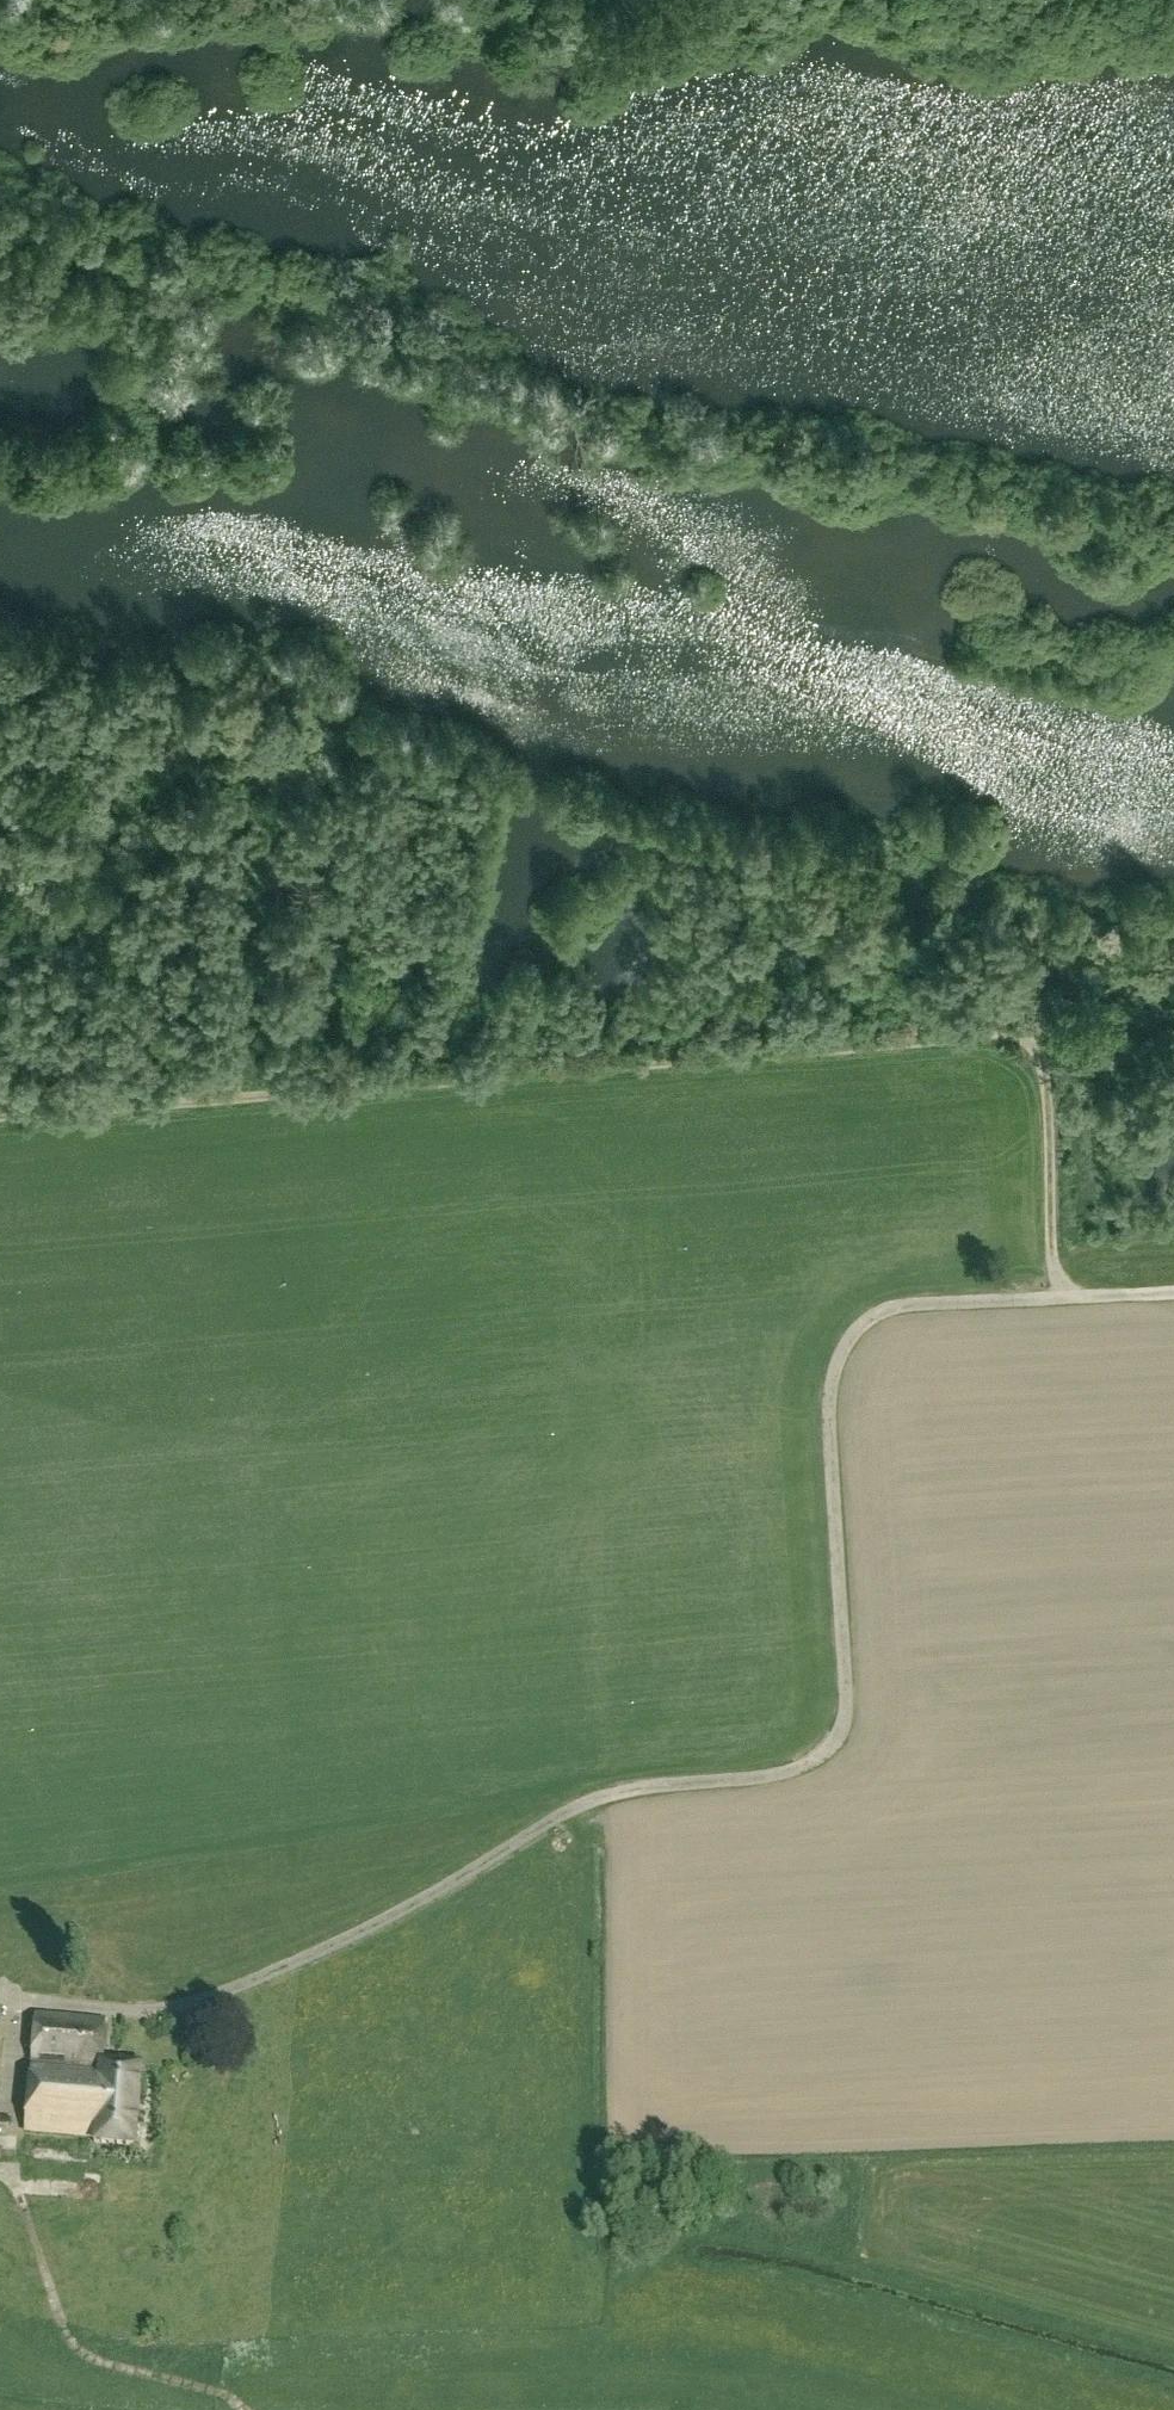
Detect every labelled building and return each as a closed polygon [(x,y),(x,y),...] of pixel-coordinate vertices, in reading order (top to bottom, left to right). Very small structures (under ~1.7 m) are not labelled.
[(95,2144),(134,2148),(141,2068),(101,2064),(105,2023),(36,2017),(26,2130),(95,2136),(95,2144)] [(11,2124),(10,2097),(0,2098),(0,2124),(11,2124)]
